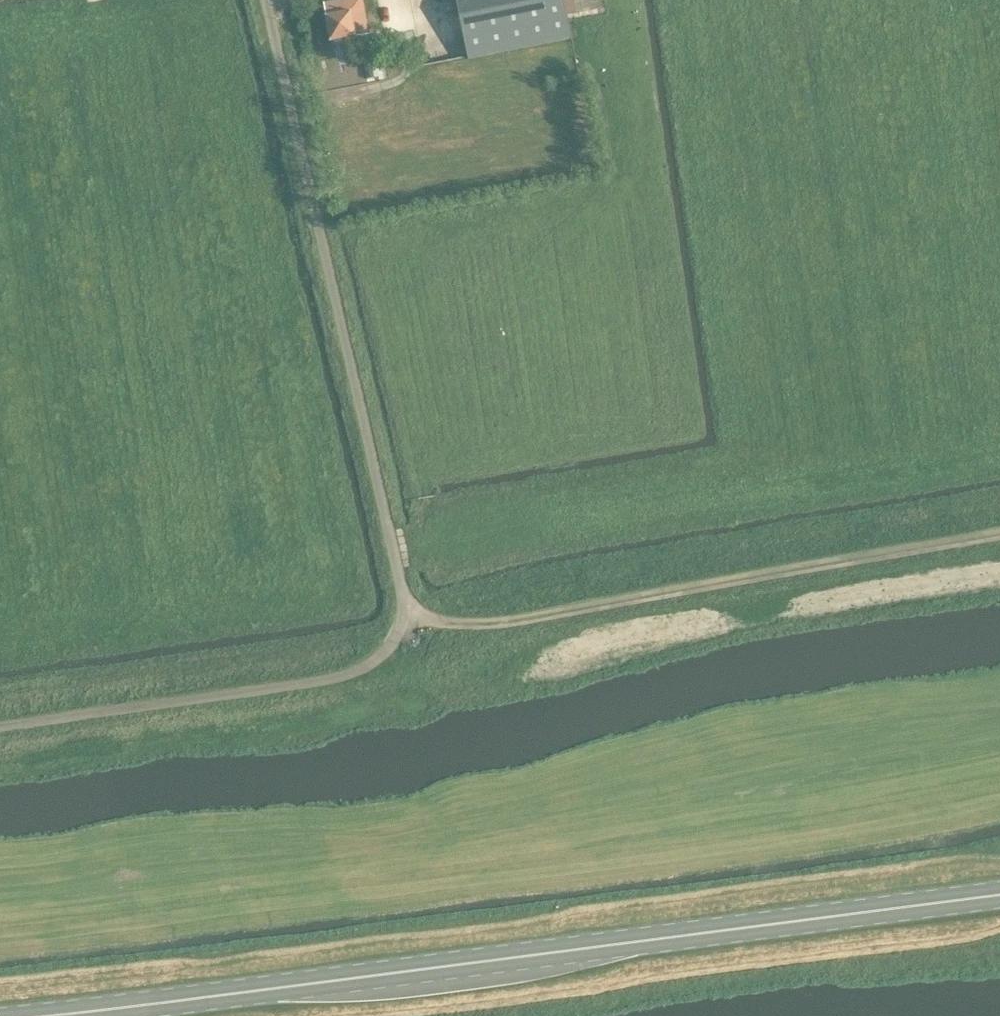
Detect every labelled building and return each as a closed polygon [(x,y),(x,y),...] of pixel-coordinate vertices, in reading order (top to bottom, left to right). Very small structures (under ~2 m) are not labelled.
[(324,3),(331,41),(369,34),(363,0),(339,0),(324,3)] [(468,61),(571,40),(568,21),(563,0),(456,0),(468,61)]
